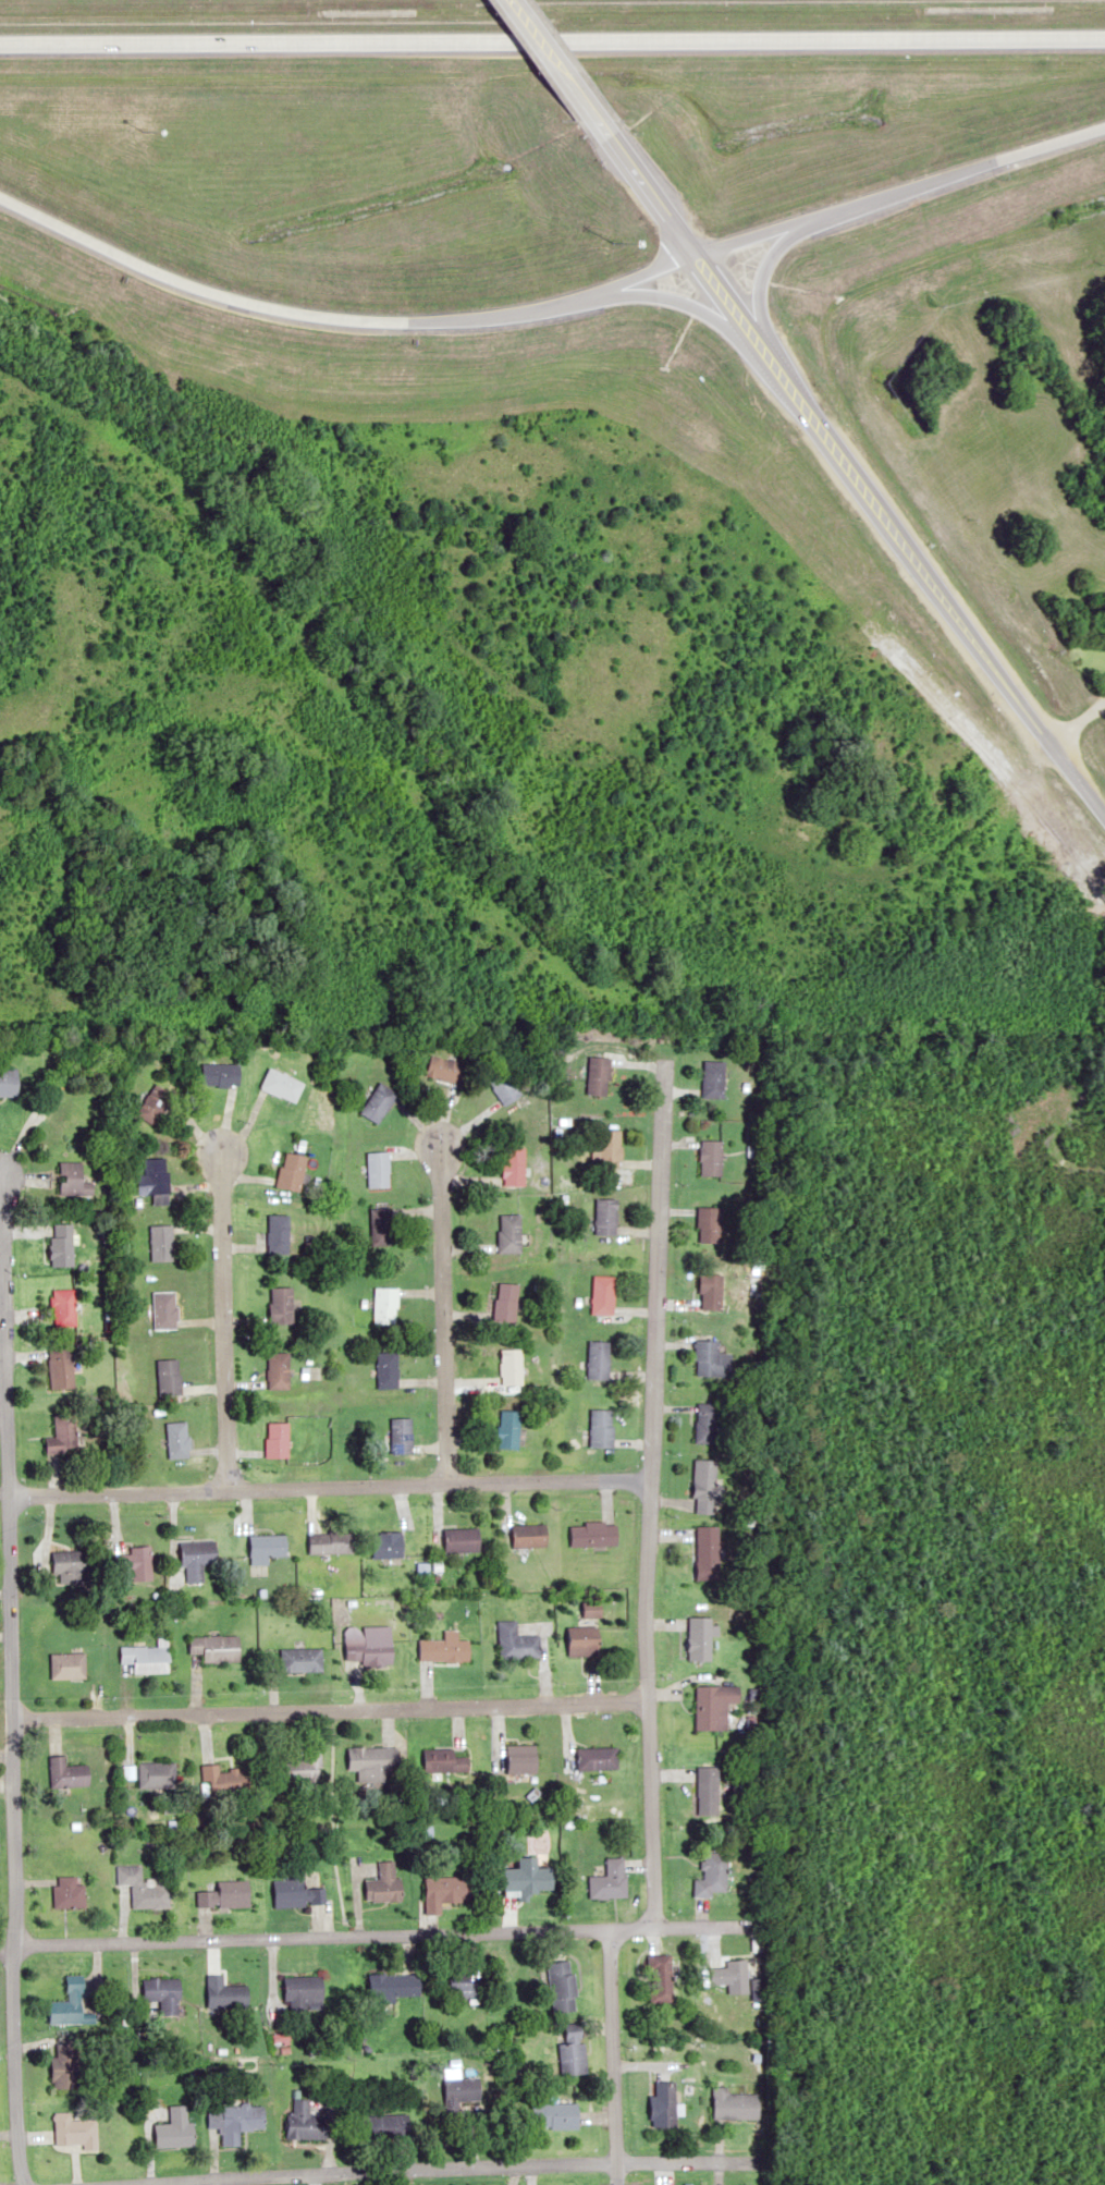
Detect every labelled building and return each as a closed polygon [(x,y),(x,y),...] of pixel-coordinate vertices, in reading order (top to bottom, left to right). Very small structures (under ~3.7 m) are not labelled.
[(463,1064),(429,1053),(422,1073),(458,1084),(463,1064)] [(609,1057),(587,1057),(587,1094),(609,1094),(609,1057)] [(723,1060),(702,1060),(702,1097),(723,1097),(723,1060)] [(241,1063),(204,1063),(204,1085),(241,1085),(241,1063)] [(17,1096),(17,1067),(0,1067),(0,1096),(17,1096)] [(305,1083),(270,1067),(261,1087),(295,1103),(305,1083)] [(358,1112),(376,1124),(397,1094),(379,1082),(358,1112)] [(136,1115),(154,1126),(174,1094),(157,1083),(136,1115)] [(620,1168),(620,1130),(597,1130),(597,1168),(620,1168)] [(699,1175),(721,1175),(721,1140),(699,1140),(699,1175)] [(503,1148),(503,1185),(524,1185),(524,1148),(503,1148)] [(306,1155),(283,1152),(280,1188),(302,1190),(306,1155)] [(367,1152),(367,1187),(389,1187),(389,1152),(367,1152)] [(138,1175),(139,1194),(154,1194),(155,1204),(170,1204),(168,1157),(144,1158),(145,1175),(138,1175)] [(93,1195),(93,1182),(82,1182),(82,1161),(58,1161),(58,1195),(93,1195)] [(617,1235),(617,1198),(596,1198),(596,1235),(617,1235)] [(720,1206),(697,1206),(697,1243),(720,1243),(720,1206)] [(370,1208),(370,1245),(390,1245),(390,1208),(370,1208)] [(498,1253),(520,1253),(520,1214),(498,1214),(498,1253)] [(268,1254),(289,1254),(289,1215),(268,1215),(268,1254)] [(72,1266),(72,1223),(49,1223),(49,1266),(72,1266)] [(151,1261),(174,1261),(174,1225),(151,1225),(151,1261)] [(723,1273),(701,1273),(701,1309),(723,1309),(723,1273)] [(614,1314),(614,1275),(592,1275),(592,1314),(614,1314)] [(517,1321),(517,1283),(495,1283),(495,1321),(517,1321)] [(271,1324),(293,1324),(293,1287),(271,1287),(271,1324)] [(373,1324),(398,1324),(398,1288),(373,1288),(373,1324)] [(74,1289),(51,1289),(51,1327),(74,1327),(74,1289)] [(154,1328),(177,1328),(177,1292),(154,1292),(154,1328)] [(733,1376),(733,1353),(720,1353),(720,1340),(696,1340),(696,1376),(733,1376)] [(611,1341),(589,1341),(589,1379),(611,1379),(611,1341)] [(69,1389),(69,1347),(47,1347),(47,1389),(69,1389)] [(521,1351),(501,1351),(501,1385),(521,1385),(521,1351)] [(268,1352),(268,1389),(289,1389),(289,1352),(268,1352)] [(376,1388),(396,1388),(396,1352),(376,1352),(376,1388)] [(157,1359),(157,1395),(181,1395),(181,1359),(157,1359)] [(717,1402),(697,1402),(697,1443),(717,1443),(717,1402)] [(499,1448),(520,1448),(520,1410),(499,1409),(499,1448)] [(591,1448),(614,1448),(614,1409),(591,1409),(591,1448)] [(74,1453),(73,1413),(52,1413),(52,1437),(44,1438),(44,1453),(74,1453)] [(391,1453),(411,1453),(411,1418),(391,1418),(391,1453)] [(166,1422),(166,1458),(188,1458),(188,1422),(166,1422)] [(289,1422),(266,1422),(266,1458),(289,1458),(289,1422)] [(718,1459),(695,1459),(695,1514),(718,1514),(718,1459)] [(618,1546),(618,1523),(570,1523),(570,1546),(618,1546)] [(513,1547),(549,1547),(549,1524),(513,1524),(513,1547)] [(697,1580),(720,1580),(720,1527),(697,1527),(697,1580)] [(445,1529),(445,1552),(480,1552),(480,1529),(445,1529)] [(307,1553),(354,1554),(354,1532),(308,1531),(307,1553)] [(402,1532),(371,1532),(371,1558),(402,1558),(402,1532)] [(248,1535),(248,1565),(267,1565),(267,1555),(285,1555),(285,1535),(248,1535)] [(215,1564),(214,1541),(181,1542),(182,1583),(202,1583),(201,1565),(215,1564)] [(114,1554),(114,1582),(149,1582),(149,1547),(129,1547),(129,1554),(114,1554)] [(52,1575),(59,1574),(59,1583),(81,1582),(80,1572),(94,1572),(93,1551),(51,1552),(52,1575)] [(602,1617),(602,1602),(584,1602),(584,1617),(602,1617)] [(689,1661),(713,1661),(713,1617),(689,1617),(689,1661)] [(497,1621),(498,1658),(539,1657),(538,1635),(516,1635),(515,1620),(497,1621)] [(361,1627),(361,1641),(351,1641),(352,1665),(390,1664),(389,1626),(361,1627)] [(602,1656),(602,1627),(567,1627),(567,1656),(602,1656)] [(120,1664),(133,1664),(133,1673),(169,1673),(169,1636),(158,1636),(158,1647),(120,1647),(120,1664)] [(239,1663),(239,1636),(188,1636),(188,1653),(202,1653),(202,1663),(239,1663)] [(468,1661),(468,1639),(446,1639),(446,1640),(416,1640),(417,1662),(468,1661)] [(320,1649),(279,1649),(279,1672),(320,1672),(320,1649)] [(50,1653),(50,1679),(86,1679),(86,1653),(50,1653)] [(741,1686),(697,1686),(697,1730),(728,1730),(728,1702),(741,1702),(741,1686)] [(537,1745),(505,1745),(505,1773),(537,1773),(537,1745)] [(356,1781),(385,1781),(385,1770),(396,1770),(396,1747),(346,1747),(346,1769),(356,1769),(356,1781)] [(577,1769),(618,1769),(618,1747),(577,1747),(577,1769)] [(422,1751),(422,1773),(467,1773),(467,1751),(422,1751)] [(48,1756),(48,1787),(90,1786),(90,1766),(64,1766),(64,1756),(48,1756)] [(282,1780),(319,1780),(319,1756),(282,1756),(282,1780)] [(139,1787),(177,1787),(177,1762),(139,1762),(139,1787)] [(247,1767),(202,1767),(202,1790),(247,1790),(247,1767)] [(720,1815),(720,1767),(698,1767),(698,1815),(720,1815)] [(699,1894),(728,1894),(728,1852),(699,1852),(699,1894)] [(503,1869),(504,1893),(554,1893),(554,1868),(537,1868),(537,1857),(515,1857),(515,1868),(503,1869)] [(625,1897),(625,1857),(606,1857),(606,1876),(588,1876),(588,1897),(625,1897)] [(363,1879),(364,1901),(400,1900),(399,1877),(393,1877),(393,1860),(376,1861),(377,1879),(363,1879)] [(273,1881),(274,1906),(324,1905),(324,1887),(304,1887),(303,1863),(285,1863),(285,1880),(273,1881)] [(132,1908),(170,1907),(169,1877),(141,1878),(141,1865),(116,1866),(116,1885),(132,1884),(132,1908)] [(76,1883),(76,1876),(52,1876),(52,1907),(83,1907),(83,1883),(76,1883)] [(423,1913),(439,1913),(439,1901),(467,1901),(466,1876),(422,1876),(423,1913)] [(251,1906),(250,1880),(219,1881),(219,1890),(196,1891),(197,1908),(251,1906)] [(574,2010),(568,1951),(557,1952),(558,1961),(545,1962),(551,2012),(574,2010)] [(673,2001),(672,1955),(648,1955),(648,2002),(673,2001)] [(727,1985),(728,1994),(749,1994),(748,1960),(725,1960),(725,1968),(711,1968),(711,1985),(727,1985)] [(418,1996),(418,1974),(368,1974),(368,1996),(418,1996)] [(47,2001),(47,2024),(84,2024),(84,1975),(66,1975),(66,2001),(47,2001)] [(208,2007),(250,2007),(250,1985),(225,1985),(225,1975),(208,1975),(208,2007)] [(285,1976),(285,2010),(323,2010),(323,1977),(285,1976)] [(142,2000),(160,2001),(160,2014),(181,2014),(182,1978),(142,1978),(142,2000)] [(478,1995),(478,1981),(448,1981),(448,1995),(478,1995)] [(557,2074),(581,2074),(581,2031),(562,2031),(562,2043),(557,2043),(557,2074)] [(78,2043),(53,2043),(53,2089),(78,2089),(78,2043)] [(477,2077),(441,2077),(441,2121),(454,2121),(454,2102),(477,2102),(477,2077)] [(654,2096),(649,2096),(649,2127),(674,2127),(674,2082),(654,2082),(654,2096)] [(713,2119),(759,2119),(759,2093),(727,2093),(727,2086),(713,2086),(713,2119)] [(288,2139),(326,2138),(326,2115),(308,2115),(308,2099),(287,2099),(288,2139)] [(558,2103),(527,2102),(527,2128),(576,2128),(576,2100),(558,2100),(558,2103)] [(157,2148),(197,2147),(196,2122),(188,2123),(187,2105),(170,2106),(170,2124),(156,2124),(157,2148)] [(265,2106),(208,2108),(208,2128),(222,2128),(222,2147),(241,2146),(241,2130),(265,2129),(265,2106)] [(406,2114),(356,2115),(356,2139),(406,2138),(406,2114)]
